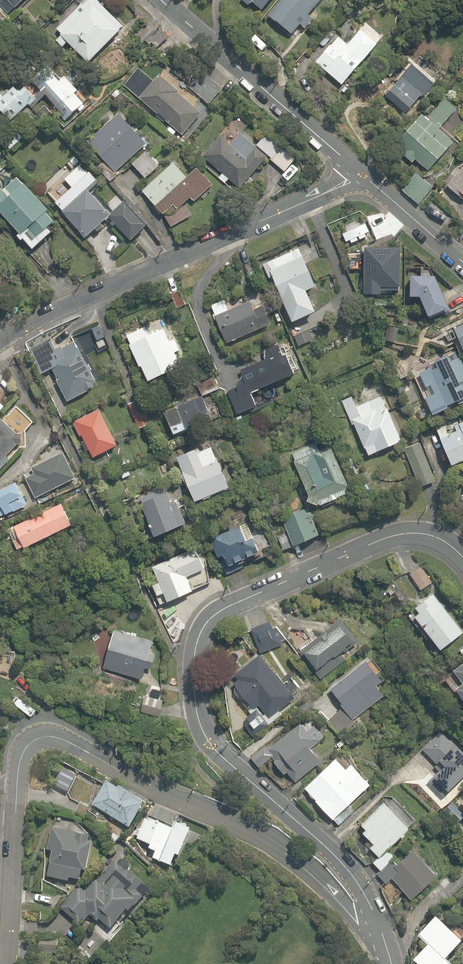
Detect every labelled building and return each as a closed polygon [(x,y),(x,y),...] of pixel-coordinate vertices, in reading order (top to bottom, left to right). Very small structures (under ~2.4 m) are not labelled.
[(11,18),(30,0),(0,0),(0,6),(11,18)] [(77,4),(54,25),(90,67),(128,34),(99,0),(90,0),(81,8),(77,4)] [(261,19),(277,0),(240,0),(261,19)] [(271,13),(296,37),(304,28),(308,32),(319,20),(314,16),(329,0),(283,0),(271,13)] [(347,87),(385,46),(356,19),(318,60),(347,87)] [(11,120),(31,105),(34,109),(49,97),(70,123),(92,105),(49,53),(0,94),(0,107),(11,120)] [(187,53),(171,70),(213,107),(228,90),(187,53)] [(409,114),(434,82),(415,67),(405,80),(401,76),(385,96),(409,114)] [(155,81),(140,68),(125,86),(182,135),(203,111),(160,75),(155,81)] [(400,151),(415,165),(417,162),(430,173),(456,143),(443,132),(460,113),(445,100),(400,151)] [(121,114),(91,144),(117,172),(148,142),(121,114)] [(222,173),(219,176),(228,185),(231,181),(241,190),(268,160),(286,176),(299,162),(268,133),(257,145),(245,133),(233,146),(223,137),(205,157),(222,173)] [(162,162),(149,150),(133,166),(146,179),(162,162)] [(165,213),(162,216),(178,230),(194,212),(187,206),(195,196),(199,200),(215,182),(197,166),(188,177),(169,161),(141,193),(165,213)] [(433,187),(408,165),(393,182),(418,204),(433,187)] [(92,179),(82,167),(66,180),(74,190),(57,204),(88,242),(114,221),(134,245),(153,229),(129,200),(111,215),(93,194),(103,185),(95,176),(92,179)] [(462,202),(462,170),(447,185),(462,202)] [(19,238),(25,245),(28,242),(38,252),(56,234),(53,231),(61,223),(18,177),(0,195),(0,214),(21,236),(19,238)] [(381,220),(359,230),(365,245),(387,235),(381,220)] [(297,326),(322,314),(311,287),(321,283),(301,239),(260,257),(271,281),(276,278),(297,326)] [(341,248),(340,270),(366,270),(366,294),(404,295),(404,249),(341,248)] [(426,300),(436,320),(454,311),(439,278),(416,278),(415,300),(426,300)] [(250,305),(246,292),(208,305),(214,323),(220,321),(228,345),(270,331),(268,325),(274,323),(266,299),(250,305)] [(94,312),(67,324),(27,342),(42,377),(53,372),(67,403),(96,390),(73,339),(101,327),(94,312)] [(150,333),(146,323),(125,333),(149,385),(185,369),(179,356),(183,354),(177,339),(172,341),(166,326),(150,333)] [(254,395),(295,379),(293,372),(301,369),(293,349),(243,369),(254,395)] [(427,392),(433,389),(437,397),(430,399),(437,414),(462,402),(462,364),(460,357),(419,375),(427,392)] [(339,397),(353,428),(356,427),(371,460),(406,445),(379,380),(339,397)] [(248,384),(229,393),(239,417),(259,408),(248,384)] [(215,393),(203,398),(212,422),(224,418),(215,393)] [(196,397),(165,409),(177,439),(207,427),(196,397)] [(143,399),(129,405),(139,430),(154,424),(143,399)] [(85,441),(80,443),(86,455),(92,452),(97,462),(123,450),(104,410),(76,423),(85,441)] [(26,440),(2,420),(0,422),(0,471),(26,440)] [(462,464),(462,422),(439,433),(455,468),(462,464)] [(292,453),(312,505),(324,511),(356,499),(333,437),(292,453)] [(234,490),(216,447),(179,462),(196,505),(234,490)] [(32,475),(26,479),(37,500),(78,479),(63,451),(29,469),(32,475)] [(8,511),(10,518),(22,514),(20,507),(27,505),(21,486),(0,492),(0,514),(8,511)] [(185,531),(165,488),(141,499),(160,542),(185,531)] [(21,538),(14,541),(18,552),(75,529),(64,504),(15,524),(21,538)] [(302,512),(282,519),(293,549),(312,542),(302,512)] [(212,542),(221,562),(230,558),(236,571),(262,560),(248,527),(212,542)] [(161,584),(157,585),(162,599),(168,597),(171,607),(197,597),(191,578),(208,572),(200,548),(154,564),(161,584)] [(435,584),(423,566),(410,575),(422,593),(435,584)] [(419,617),(443,653),(462,639),(462,630),(437,592),(417,605),(423,614),(419,617)] [(328,680),(350,662),(346,657),(363,644),(343,620),(304,652),(328,680)] [(278,621),(253,629),(261,653),(286,646),(278,621)] [(106,670),(141,681),(152,673),(161,645),(118,632),(106,670)] [(285,717),(280,710),(294,700),(261,656),(231,678),(255,709),(247,716),(256,729),(259,727),(264,733),(285,717)] [(377,660),(332,689),(345,708),(332,717),(342,733),(400,695),(377,660)] [(298,784),(326,762),(316,750),(330,739),(308,710),(250,754),(260,768),(272,759),(286,777),(290,774),(298,784)] [(429,781),(447,798),(462,782),(462,754),(437,729),(420,746),(438,764),(433,769),(437,773),(429,781)] [(343,755),(317,773),(321,778),(308,787),(333,822),(371,796),(343,755)] [(148,806),(111,782),(94,807),(131,831),(148,806)] [(386,874),(402,859),(396,853),(422,829),(388,795),(360,822),(367,829),(363,833),(375,846),(371,849),(379,857),(374,862),(386,874)] [(143,833),(139,831),(136,837),(142,840),(140,843),(154,849),(152,853),(159,857),(157,860),(177,870),(182,860),(185,862),(201,829),(179,818),(176,825),(182,828),(179,833),(150,819),(143,833)] [(48,881),(70,883),(71,880),(81,881),(82,874),(89,875),(93,835),(50,830),(47,854),(51,855),(48,881)] [(404,870),(399,865),(384,879),(389,885),(395,880),(417,904),(444,880),(421,855),(404,870)] [(92,894),(86,888),(63,912),(76,925),(89,912),(110,934),(152,893),(123,863),(92,894)] [(462,955),(462,938),(439,918),(420,940),(431,949),(418,963),(456,963),(462,955)]
